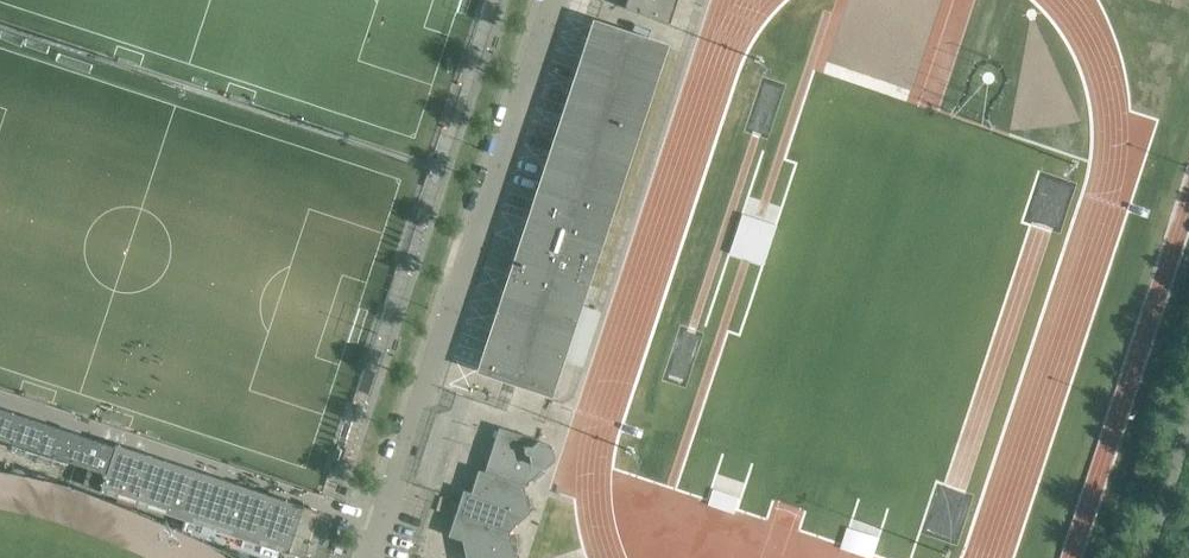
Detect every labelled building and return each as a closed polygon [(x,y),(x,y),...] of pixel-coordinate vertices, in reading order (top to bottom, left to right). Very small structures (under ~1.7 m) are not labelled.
[(624,7),(669,22),(676,0),(626,0),(624,7)] [(592,16),(474,370),(550,395),(668,42),(592,16)] [(0,408),(0,437),(88,466),(91,456),(108,462),(114,446),(0,408)] [(456,510),(448,533),(462,538),(466,557),(512,557),(515,556),(509,528),(529,511),(524,484),(539,471),(544,467),(551,442),(499,425),(486,461),(496,464),(498,475),(478,493),(463,488),(456,510)] [(115,442),(114,446),(108,462),(91,456),(88,466),(82,483),(100,488),(185,517),(181,529),(265,557),(284,557),(287,551),(303,556),(319,510),(115,442)] [(820,538),(853,544),(856,522),(823,516),(820,538)]
